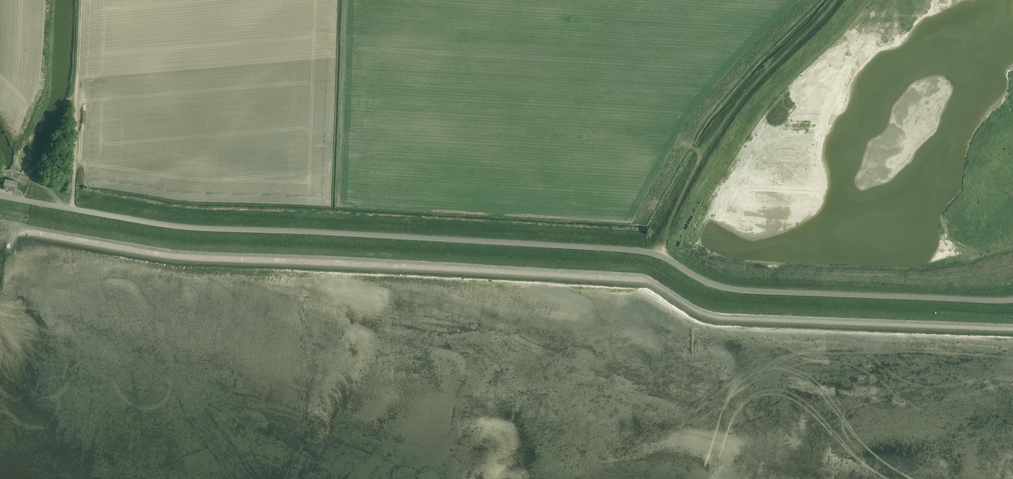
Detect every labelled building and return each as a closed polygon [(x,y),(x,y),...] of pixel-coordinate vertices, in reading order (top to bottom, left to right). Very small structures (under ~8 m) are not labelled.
[(14,188),(16,188),(17,181),(4,179),(3,185),(4,186),(3,190),(13,192),(14,188)]
